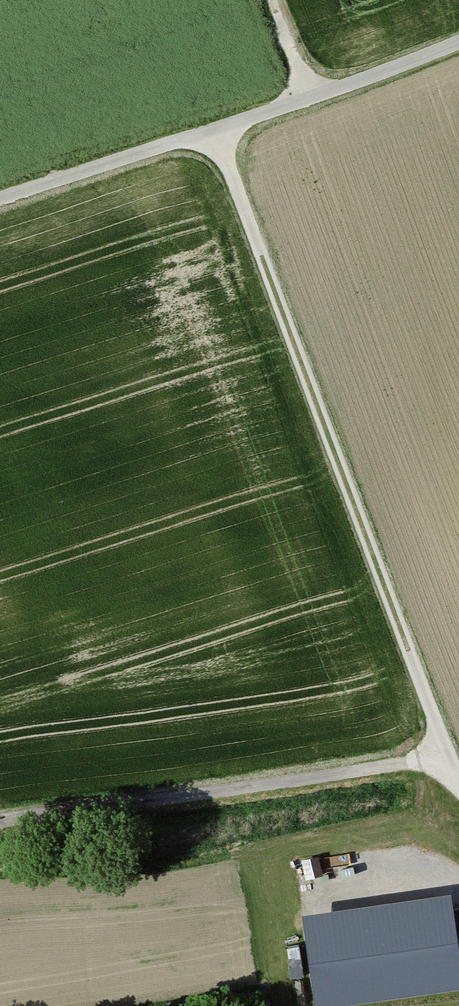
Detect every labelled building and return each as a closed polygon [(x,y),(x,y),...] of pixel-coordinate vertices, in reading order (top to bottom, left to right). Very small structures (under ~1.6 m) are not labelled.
[(317,1005),(458,985),(458,961),(449,890),(303,911),(317,1005)]
